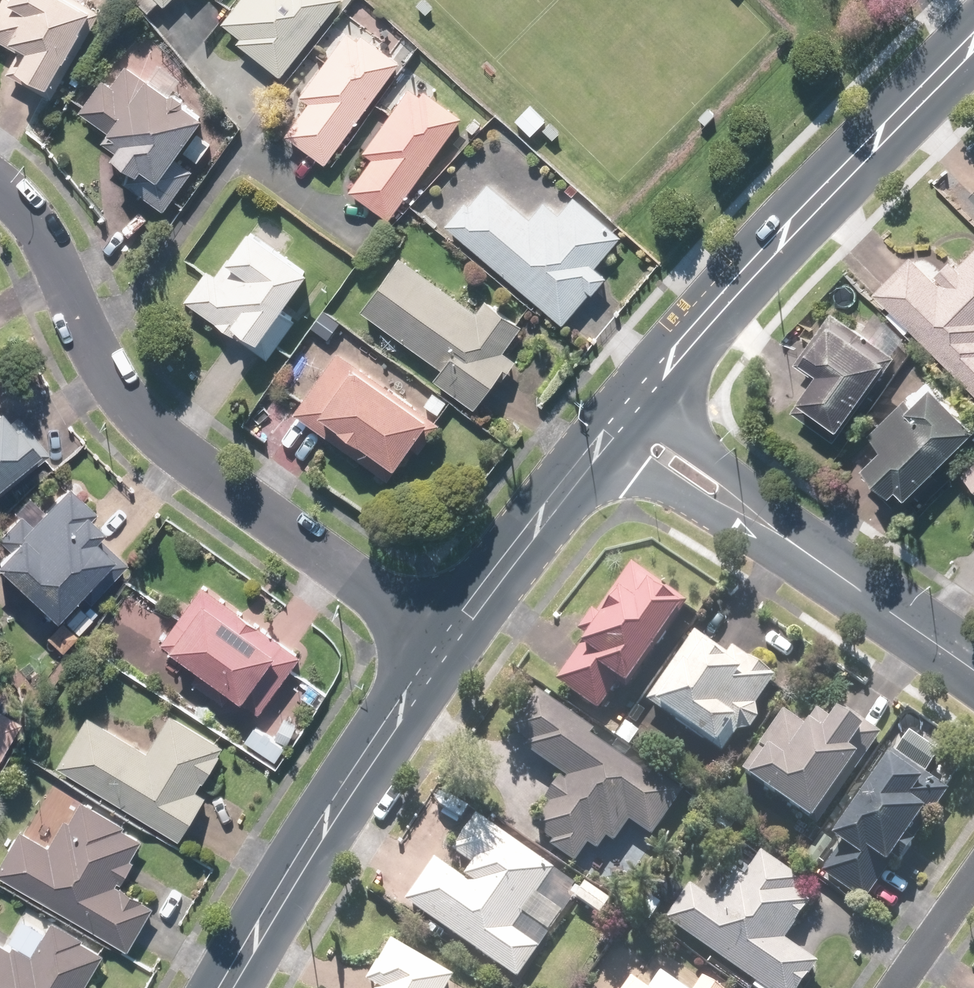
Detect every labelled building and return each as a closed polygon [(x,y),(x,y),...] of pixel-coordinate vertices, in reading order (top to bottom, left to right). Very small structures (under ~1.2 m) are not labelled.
[(74,0),(1,0),(0,2),(0,44),(16,53),(7,68),(54,96),(102,17),(74,0)] [(220,27),(235,38),(232,43),(281,80),(340,0),(240,0),(220,27)] [(325,168),(398,63),(349,29),(298,101),(311,110),(305,120),(298,115),(282,138),(325,168)] [(170,203),(182,212),(240,127),(214,109),(205,121),(125,66),(111,86),(103,81),(81,114),(124,144),(104,173),(163,213),(170,203)] [(390,220),(461,120),(410,84),(360,155),(371,162),(350,191),(390,220)] [(492,134),(424,214),(561,329),(589,295),(592,297),(606,280),(594,270),(623,235),(575,195),(578,191),(571,184),(563,193),(492,134)] [(308,277),(248,233),(215,277),(207,270),(183,303),(231,339),(235,334),(270,360),(298,323),(282,311),(308,277)] [(942,287),(910,257),(872,298),(884,310),(889,305),(899,315),(892,322),(907,336),(911,331),(939,357),(943,353),(966,375),(960,382),(973,396),(973,253),(942,287)] [(476,313),(399,259),(361,312),(440,368),(431,380),(474,410),(502,372),(508,376),(516,365),(502,355),(522,326),(485,300),(476,313)] [(836,441),(896,357),(833,312),(798,362),(818,376),(794,410),(836,441)] [(376,378),(336,350),(292,415),(389,481),(430,421),(373,382),(376,378)] [(973,435),(973,424),(936,384),(914,405),(907,398),(868,435),(883,451),(860,473),(895,510),(973,435)] [(37,457),(0,414),(0,488),(37,457)] [(965,472),(973,481),(973,462),(965,472)] [(111,562),(92,543),(102,534),(87,520),(93,514),(66,488),(30,524),(22,516),(0,538),(0,569),(52,621),(111,562)] [(625,694),(687,598),(628,560),(577,639),(583,643),(556,686),(599,713),(616,688),(625,694)] [(301,655),(203,585),(161,643),(200,670),(191,682),(223,704),(231,694),(243,702),(276,655),(293,666),(301,655)] [(725,654),(696,633),(645,703),(718,756),(735,732),(747,732),(756,725),(759,715),(755,704),(776,676),(732,645),(725,654)] [(682,798),(553,699),(519,744),(565,779),(529,828),(578,866),(589,851),(596,856),(606,843),(613,848),(632,823),(651,838),(682,798)] [(803,729),(782,714),(740,774),(810,823),(855,759),(848,754),(866,728),(840,710),(830,724),(814,713),(803,729)] [(17,722),(0,712),(0,751),(17,722)] [(87,717),(56,767),(178,841),(204,797),(195,791),(201,782),(202,783),(219,755),(218,754),(223,746),(170,714),(146,752),(87,717)] [(285,748),(251,724),(240,739),(273,764),(285,748)] [(939,756),(908,733),(830,839),(840,847),(821,873),(864,905),(897,860),(901,863),(911,849),(904,844),(923,818),(927,821),(949,791),(926,774),(939,756)] [(0,864),(0,877),(127,950),(152,907),(141,901),(141,900),(119,887),(119,888),(115,885),(117,882),(120,883),(133,862),(129,860),(141,840),(122,829),(124,826),(81,801),(68,822),(64,819),(48,847),(20,830),(0,864)] [(464,881),(435,859),(404,902),(515,984),(575,902),(566,895),(572,886),(478,817),(450,854),(472,870),(464,881)] [(664,920),(757,987),(805,987),(820,967),(784,940),(809,906),(794,895),(803,883),(761,852),(740,881),(709,859),(664,920)] [(83,987),(103,954),(81,941),(82,938),(52,920),(31,956),(12,945),(9,950),(0,944),(0,987),(86,987),(83,987)] [(618,941),(583,987),(681,987),(618,941)] [(453,979),(391,943),(378,965),(377,965),(366,984),(373,987),(448,987),(453,979)] [(700,978),(692,987),(713,987),(700,978)]
